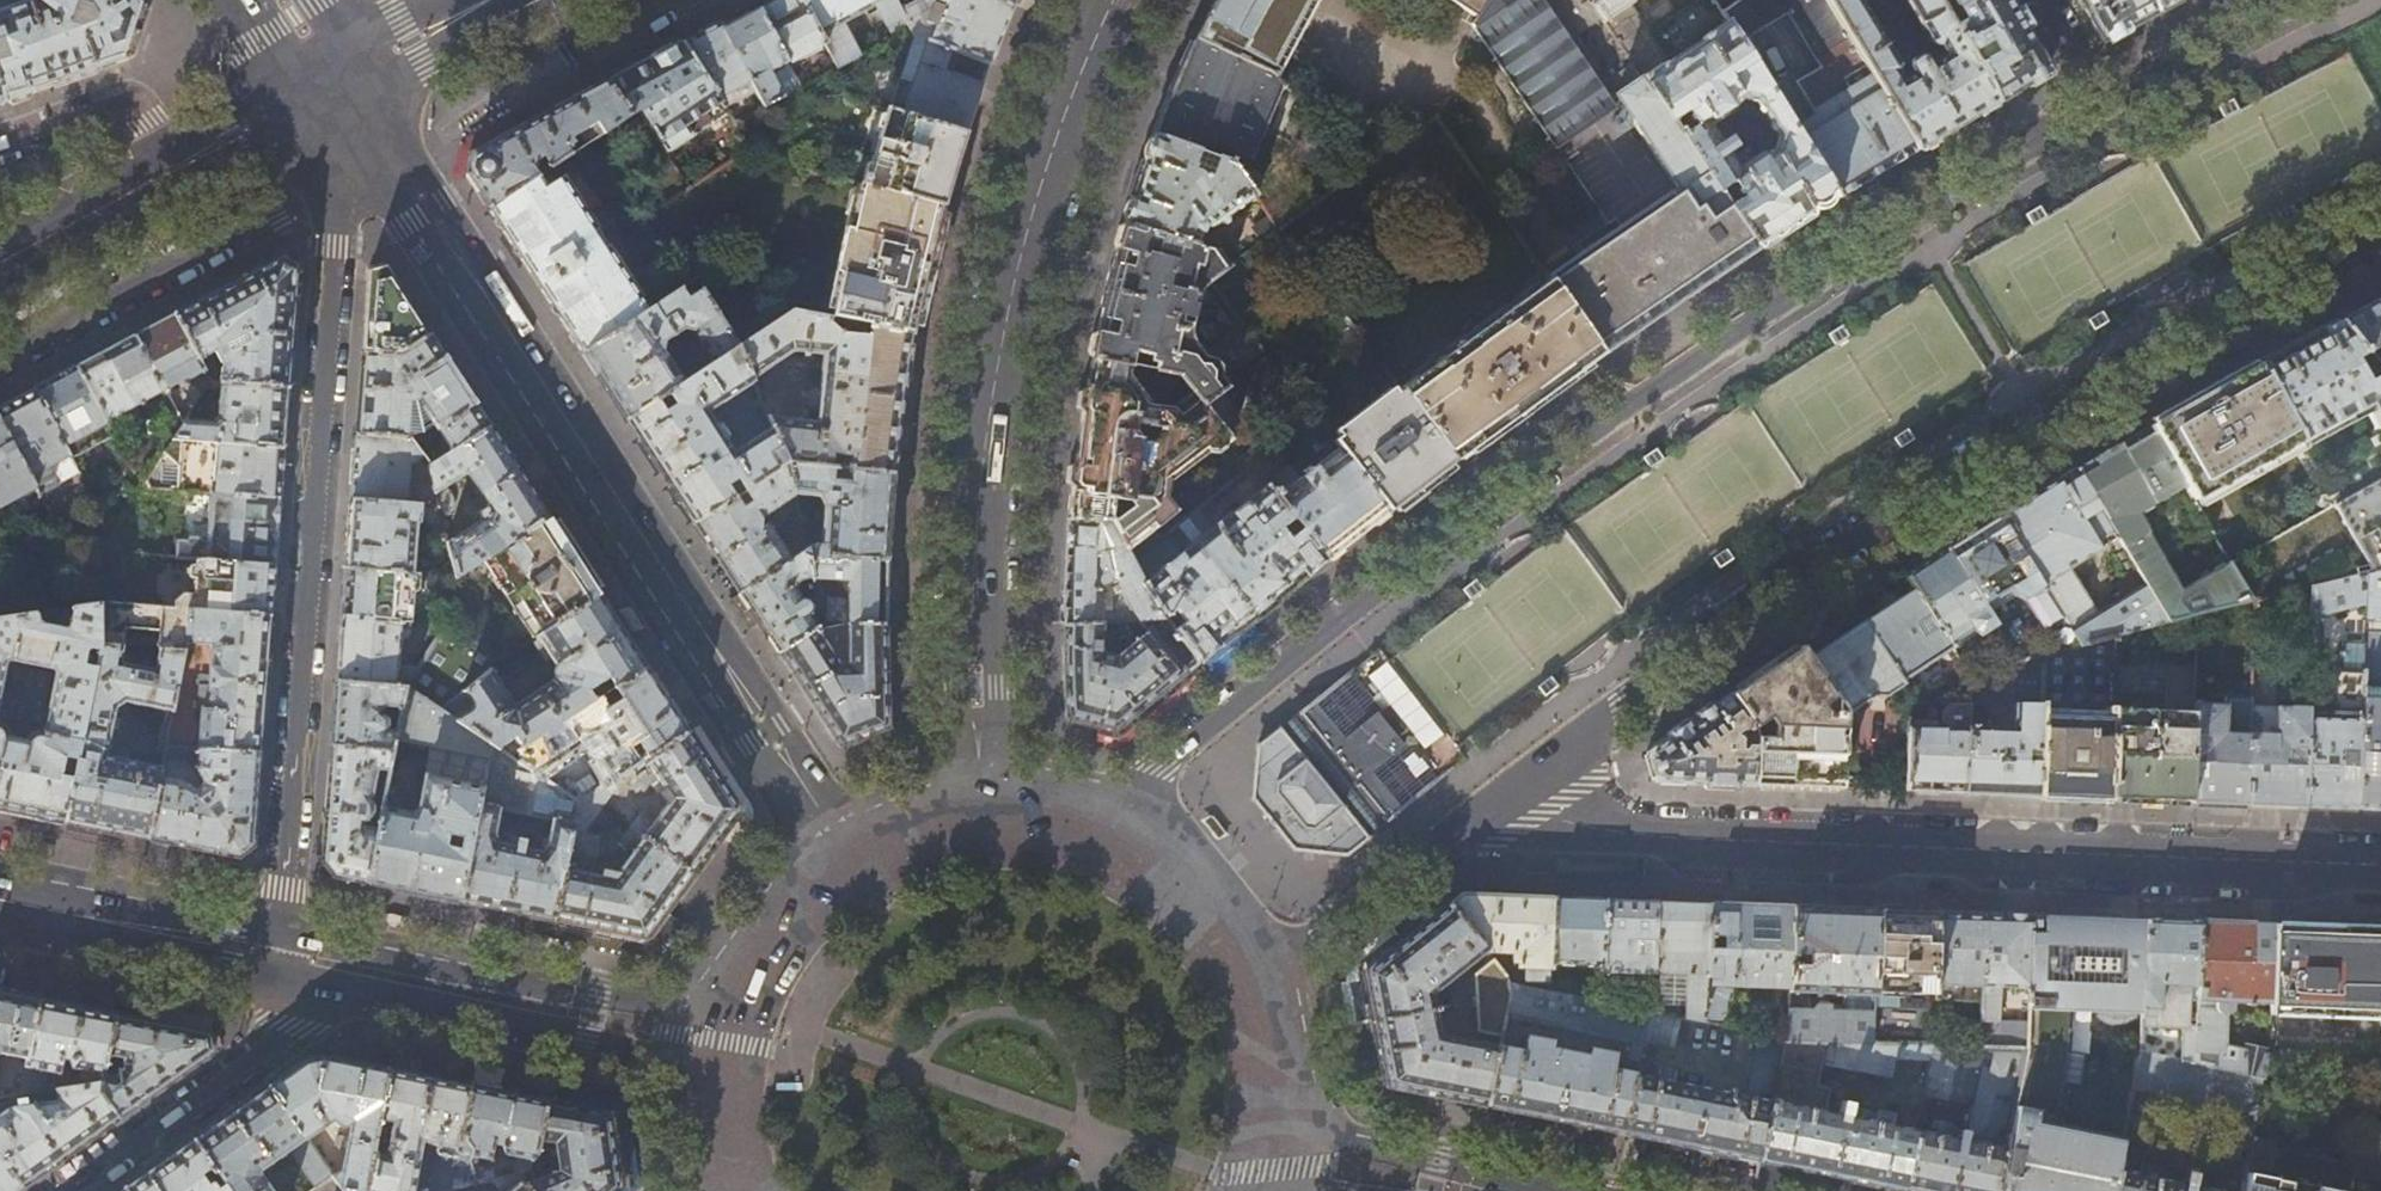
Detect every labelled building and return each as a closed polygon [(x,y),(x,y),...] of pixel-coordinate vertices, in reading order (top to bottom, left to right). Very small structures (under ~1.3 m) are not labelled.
[(36,92),(97,71),(126,61),(145,4),(143,0),(21,0),(0,7),(0,40),(5,39),(11,58),(0,62),(0,84),(5,102),(36,92)] [(759,9),(787,61),(787,62),(824,42),(802,0),(776,0),(759,9)] [(824,42),(837,66),(860,54),(843,22),(876,4),(886,24),(887,24),(893,36),(909,27),(899,9),(895,0),(802,0),(824,42)] [(899,9),(909,27),(913,35),(926,40),(989,65),(1012,6),(999,0),(916,0),(899,9)] [(1193,42),(1268,74),(1275,78),(1317,0),(1216,0),(1193,42)] [(1475,17),(1470,25),(1553,148),(1619,103),(1686,202),(1688,204),(1690,205),(1692,205),(1694,205),(1697,204),(1704,214),(1580,298),(1570,283),(1565,282),(1556,288),(1601,353),(1628,335),(1722,272),(1756,249),(1591,4),(1586,0),(1450,0),(1475,17)] [(1591,4),(1756,249),(1779,234),(1837,198),(1794,130),(1738,40),(1727,22),(1702,39),(1701,44),(1695,43),(1685,50),(1685,54),(1682,55),(1678,54),(1670,59),(1670,63),(1631,3),(1632,0),(1586,0),(1591,4)] [(1727,22),(1738,40),(1787,10),(1821,66),(1795,82),(1815,118),(1794,130),(1837,198),(1859,184),(1916,149),(1827,0),(1737,0),(1720,12),(1727,22)] [(1936,0),(1904,0),(1929,42),(1931,43),(1932,45),(1933,46),(1936,46),(1939,46),(1944,55),(1930,64),(1927,58),(1925,56),(1923,55),(1921,54),(1920,54),(1918,55),(1909,61),(1908,63),(1907,65),(1907,66),(1907,69),(1911,75),(1902,81),(1897,72),(1899,67),(1898,63),(1859,0),(1827,0),(1916,149),(1955,126),(1995,102),(1952,28),(1936,0)] [(1957,8),(1956,10),(1963,22),(1952,28),(1995,102),(2048,71),(2008,1),(2008,0),(1952,0),(1957,8)] [(2100,41),(2132,24),(2154,12),(2148,0),(2077,0),(2100,41)] [(2154,12),(2175,0),(2148,0),(2154,12)] [(741,19),(722,29),(750,80),(764,106),(781,97),(767,71),(787,61),(759,9),(741,19)] [(700,33),(682,43),(718,98),(750,80),(722,29),(719,23),(700,33)] [(964,134),(989,65),(926,40),(911,83),(898,79),(887,111),(964,134)] [(1282,83),(1275,78),(1268,74),(1193,42),(1174,87),(1169,98),(1154,135),(1233,165),(1252,192),(1263,183),(1257,175),(1246,170),(1260,138),(1261,136),(1263,136),(1265,135),(1266,135),(1268,133),(1276,112),(1276,111),(1276,109),(1274,107),(1274,103),(1282,83)] [(656,57),(607,82),(631,116),(642,110),(671,156),(690,145),(687,139),(692,136),(686,126),(722,104),(718,98),(682,43),(656,57)] [(631,116),(607,82),(581,97),(523,128),(520,129),(472,155),(468,172),(490,207),(554,166),(572,155),(568,149),(576,143),(574,139),(581,135),(587,145),(631,116)] [(941,208),(964,134),(887,111),(885,111),(864,185),(941,208)] [(465,139),(472,155),(520,129),(512,114),(465,139)] [(1257,198),(1252,192),(1233,165),(1154,135),(1124,224),(1199,246),(1203,230),(1210,232),(1257,198)] [(554,166),(490,207),(584,352),(648,311),(554,166)] [(912,333),(941,208),(864,185),(859,184),(857,191),(860,192),(855,218),(848,216),(835,273),(841,275),(831,319),(912,333)] [(1217,251),(1199,246),(1124,224),(1090,358),(1132,366),(1135,351),(1151,354),(1150,360),(1157,362),(1156,371),(1179,375),(1193,392),(1202,404),(1228,386),(1222,378),(1222,367),(1215,358),(1205,357),(1200,351),(1201,350),(1197,346),(1195,343),(1191,335),(1190,326),(1190,322),(1195,299),(1197,295),(1200,292),(1212,282),(1210,281),(1228,267),(1217,251)] [(223,288),(174,314),(196,356),(211,348),(221,367),(220,384),(287,388),(297,266),(282,256),(223,288)] [(369,271),(363,351),(400,354),(430,334),(386,266),(369,271)] [(1530,406),(1601,353),(1556,288),(1550,279),(1398,390),(1453,462),(1530,406)] [(687,298),(681,289),(648,311),(584,352),(628,419),(685,382),(664,350),(666,342),(684,330),(693,331),(713,363),(737,347),(700,290),(687,298)] [(2337,321),(2380,376),(2380,298),(2337,321)] [(892,473),(912,333),(831,319),(791,311),(737,347),(751,380),(793,352),(823,355),(819,391),(813,390),(808,394),(806,405),(811,410),(817,411),(816,423),(768,418),(771,427),(787,463),(830,467),(840,469),(892,473)] [(153,325),(134,335),(163,391),(181,382),(193,388),(199,400),(206,389),(210,383),(196,356),(174,314),(153,325)] [(2258,364),(2300,439),(2335,502),(2373,570),(2380,568),(2380,376),(2337,321),(2300,341),(2258,364)] [(490,426),(430,334),(400,354),(363,351),(356,435),(410,439),(413,423),(407,422),(408,406),(418,400),(451,451),(490,426)] [(109,349),(76,366),(106,421),(163,391),(134,335),(109,349)] [(751,380),(737,347),(713,363),(685,382),(628,419),(636,432),(694,522),(787,463),(771,427),(733,452),(726,441),(727,440),(728,436),(720,424),(716,423),(715,424),(707,412),(752,382),(751,380)] [(1132,366),(1090,358),(1085,392),(1075,451),(1073,467),(1068,518),(1110,520),(1113,508),(1120,503),(1127,503),(1131,508),(1112,523),(1132,562),(1162,538),(1184,521),(1165,496),(1166,482),(1208,452),(1218,452),(1231,442),(1202,404),(1193,392),(1174,407),(1153,405),(1145,395),(1151,370),(1132,366)] [(2180,408),(2148,426),(2192,500),(2300,439),(2258,364),(2228,381),(2180,408)] [(50,380),(34,389),(69,456),(70,459),(114,436),(106,421),(76,366),(50,380)] [(220,384),(210,383),(206,389),(220,390),(217,420),(212,423),(186,421),(182,427),(173,440),(283,448),(287,388),(220,384)] [(0,407),(0,420),(40,494),(41,495),(59,485),(49,467),(69,456),(34,389),(13,400),(0,407)] [(1333,441),(1338,448),(1387,511),(1422,486),(1453,462),(1398,390),(1333,441)] [(2,520),(21,509),(24,503),(40,494),(0,420),(0,517),(2,520)] [(439,459),(428,466),(438,506),(441,516),(447,513),(449,512),(452,509),(453,505),(454,501),(453,496),(452,493),(449,489),(443,487),(467,472),(491,510),(487,514),(484,518),(447,542),(452,561),(456,576),(549,517),(490,426),(451,451),(439,459)] [(2111,448),(2077,469),(2118,536),(2139,572),(2169,622),(2196,615),(2251,601),(2228,562),(2192,500),(2148,426),(2111,448)] [(410,439),(356,435),(351,500),(410,504),(412,466),(423,458),(421,455),(410,439)] [(279,498),(283,448),(173,440),(163,456),(169,456),(169,465),(177,466),(177,467),(179,467),(177,491),(212,494),(279,498)] [(421,455),(423,458),(428,466),(439,459),(432,448),(421,455)] [(1275,487),(1269,490),(1324,561),(1348,542),(1387,511),(1338,448),(1313,467),(1306,458),(1294,467),(1300,476),(1279,493),(1275,487)] [(763,517),(794,496),(787,463),(694,522),(740,592),(806,550),(806,546),(798,512),(789,519),(792,525),(784,530),(776,517),(767,522),(763,517)] [(829,482),(830,467),(787,463),(794,496),(798,512),(808,513),(810,498),(819,499),(823,507),(820,546),(806,546),(806,550),(808,558),(886,560),(892,473),(840,469),(839,483),(829,482)] [(2041,491),(2000,515),(2044,586),(2072,629),(2096,613),(2068,568),(2118,536),(2077,469),(2041,491)] [(1177,557),(1162,538),(1132,562),(1163,618),(1197,661),(1198,660),(1259,612),(1304,577),(1324,561),(1269,490),(1266,486),(1259,491),(1177,557)] [(274,565),(279,498),(212,494),(207,561),(274,565)] [(410,504),(351,500),(345,568),(412,573),(415,522),(418,522),(418,514),(424,515),(428,522),(442,523),(441,516),(438,506),(410,504)] [(2335,502),(2228,562),(2251,601),(2253,601),(2310,586),(2365,573),(2373,570),(2335,502)] [(60,528),(74,554),(107,536),(92,510),(60,528)] [(1972,533),(1946,549),(1982,605),(2009,588),(2013,595),(2024,599),(2044,586),(2000,515),(1972,533)] [(600,595),(549,517),(456,576),(440,575),(432,575),(444,624),(503,659),(509,655),(600,595)] [(1112,523),(1110,520),(1068,518),(1066,572),(1065,603),(1064,623),(1065,626),(1102,624),(1138,621),(1163,618),(1132,562),(1112,523)] [(1905,575),(1914,589),(1944,634),(1966,620),(1973,630),(1981,634),(1995,625),(1982,605),(1946,549),(1926,562),(1905,575)] [(813,580),(808,558),(806,550),(740,592),(779,652),(815,630),(823,625),(818,602),(811,604),(810,603),(809,602),(808,601),(807,600),(806,600),(804,600),(802,600),(801,600),(793,587),(799,583),(813,580)] [(884,624),(886,560),(808,558),(813,580),(818,602),(823,625),(848,625),(884,624)] [(274,565),(207,561),(195,560),(195,566),(193,566),(193,565),(192,565),(191,565),(190,566),(189,566),(189,567),(189,568),(188,568),(188,569),(188,575),(188,576),(189,577),(189,578),(190,579),(191,579),(192,579),(194,580),(193,596),(182,595),(173,602),(173,608),(100,604),(100,645),(185,652),(185,644),(188,611),(270,616),(274,565)] [(441,573),(440,575),(456,576),(452,561),(449,562),(447,564),(443,567),(443,568),(442,570),(441,573)] [(412,573),(345,568),(342,616),(400,620),(417,622),(423,617),(425,597),(421,593),(415,593),(417,590),(419,574),(412,573)] [(2373,570),(2365,573),(2363,619),(2380,619),(2380,568),(2373,570)] [(2125,595),(2096,613),(2072,629),(2081,644),(2115,636),(2169,622),(2139,572),(2119,585),(2125,595)] [(2363,619),(2365,573),(2310,586),(2308,668),(2335,669),(2331,673),(2331,706),(2334,711),(2339,711),(2339,720),(2306,719),(2303,806),(2332,807),(2357,808),(2361,679),(2363,619)] [(1889,605),(1862,623),(1901,681),(1953,647),(1944,634),(1914,589),(1889,605)] [(464,691),(472,702),(471,711),(465,714),(462,710),(451,717),(491,744),(498,748),(516,737),(518,741),(511,745),(515,752),(646,667),(600,595),(509,655),(503,659),(464,691)] [(0,619),(0,715),(46,724),(46,728),(44,730),(42,732),(39,732),(35,733),(33,733),(30,735),(28,737),(27,740),(8,736),(8,732),(7,729),(5,726),(3,724),(0,723),(0,808),(64,821),(100,645),(100,604),(99,604),(0,619)] [(259,753),(270,616),(188,611),(185,644),(211,646),(210,665),(201,665),(198,709),(201,710),(199,749),(259,753)] [(2196,615),(2169,622),(2115,636),(2114,672),(2165,675),(2164,709),(2113,707),(2109,799),(2150,800),(2190,802),(2193,702),(2196,615)] [(400,620),(342,616),(336,681),(406,687),(418,667),(397,665),(399,640),(406,641),(407,635),(399,634),(400,620)] [(1197,661),(1163,618),(1138,621),(1147,631),(1116,657),(1099,653),(1102,624),(1065,626),(1067,717),(1091,723),(1104,726),(1114,728),(1116,729),(1125,721),(1161,692),(1196,664),(1197,664),(1198,662),(1197,661)] [(1836,641),(1808,660),(1843,713),(1842,726),(1852,718),(1848,712),(1867,698),(1884,696),(1902,683),(1901,681),(1862,623),(1836,641)] [(464,691),(503,659),(444,624),(418,667),(406,687),(441,710),(464,691)] [(884,624),(848,625),(848,641),(830,653),(815,630),(779,652),(820,716),(839,745),(887,727),(884,624)] [(2115,636),(2081,644),(2042,654),(2037,796),(2039,796),(2038,797),(2072,799),(2108,800),(2108,799),(2109,799),(2113,707),(2114,672),(2115,636)] [(172,714),(185,652),(100,645),(64,821),(68,822),(120,832),(131,835),(147,838),(159,776),(161,768),(107,757),(116,709),(124,703),(172,714)] [(1799,646),(1728,694),(1750,725),(1754,730),(1754,746),(1751,785),(1797,786),(1840,789),(1840,777),(1842,726),(1843,713),(1808,660),(1799,646)] [(1968,727),(1968,730),(1965,793),(2009,795),(2037,796),(2042,654),(2018,661),(2014,662),(2012,706),(2013,706),(2013,729),(1968,727)] [(1970,673),(1969,704),(1968,721),(1976,721),(1977,703),(1980,703),(1980,710),(2007,703),(2008,663),(1970,673)] [(1161,692),(1125,721),(1131,728),(1202,671),(1196,664),(1161,692)] [(688,731),(646,667),(515,752),(510,756),(538,774),(594,738),(603,752),(598,756),(596,764),(607,783),(616,777),(623,773),(688,731)] [(2361,679),(2357,808),(2380,809),(2380,679),(2361,679)] [(406,687),(336,681),(331,745),(393,750),(395,739),(398,730),(390,729),(388,723),(388,721),(388,720),(387,718),(386,716),(385,716),(384,715),(383,714),(381,713),(380,713),(384,706),(402,707),(406,687)] [(441,710),(406,687),(402,707),(398,730),(395,739),(424,745),(422,752),(429,753),(418,809),(411,813),(381,807),(377,829),(366,882),(388,887),(460,901),(479,805),(491,744),(451,717),(441,710)] [(1750,725),(1728,694),(1686,725),(1646,753),(1655,782),(1710,784),(1751,785),(1754,746),(1744,746),(1742,751),(1737,751),(1738,741),(1732,735),(1738,730),(1743,731),(1750,725)] [(2224,703),(2193,702),(2190,802),(2218,803),(2247,804),(2250,704),(2250,696),(2224,695),(2224,703)] [(1406,818),(1307,698),(1295,708),(1284,717),(1269,730),(1259,737),(1256,766),(1254,798),(1263,810),(1274,824),(1286,840),(1294,850),(1314,852),(1361,857),(1368,850),(1383,838),(1393,829),(1406,818)] [(1968,721),(1969,704),(1948,704),(1948,723),(1968,723),(1968,721)] [(2306,706),(2250,704),(2247,804),(2271,805),(2303,806),(2306,719),(2306,706)] [(1965,793),(1968,730),(1937,729),(1935,722),(1914,722),(1908,728),(1905,791),(1937,792),(1965,793)] [(1114,728),(1104,726),(1102,734),(1112,736),(1114,728)] [(743,798),(697,727),(689,732),(735,803),(743,798)] [(689,732),(688,731),(623,773),(635,791),(657,778),(670,798),(651,824),(639,814),(629,827),(692,874),(724,831),(739,810),(735,803),(689,732)] [(510,756),(498,748),(491,744),(479,805),(499,809),(499,810),(553,821),(553,819),(573,824),(576,812),(582,803),(538,774),(510,756)] [(393,750),(331,745),(322,861),(333,875),(348,878),(366,882),(377,829),(368,827),(369,820),(372,813),(373,806),(369,801),(372,796),(372,794),(384,796),(393,750)] [(162,763),(172,765),(176,748),(165,747),(162,763)] [(252,845),(259,753),(199,749),(196,772),(203,785),(202,785),(201,785),(199,786),(198,786),(197,787),(196,788),(195,789),(182,780),(159,776),(147,838),(166,842),(187,846),(234,855),(237,856),(252,845)] [(619,781),(616,777),(607,783),(587,796),(601,807),(619,781)] [(1863,778),(1840,777),(1840,789),(1862,790),(1863,778)] [(587,796),(582,803),(576,812),(573,824),(554,920),(566,923),(638,936),(645,937),(661,916),(692,874),(629,827),(619,840),(633,850),(613,877),(609,878),(593,875),(600,837),(582,834),(601,807),(587,796)] [(499,809),(479,805),(460,901),(508,911),(554,920),(573,824),(553,819),(553,821),(548,846),(542,853),(524,849),(525,842),(507,839),(506,845),(497,843),(494,833),(499,810),(499,809)] [(116,848),(120,832),(68,822),(65,837),(116,848)] [(231,870),(234,855),(187,846),(184,860),(231,870)] [(1461,894),(1448,904),(1486,951),(1513,952),(1513,961),(1518,961),(1518,965),(1525,966),(1524,986),(1552,992),(1552,963),(1553,897),(1512,896),(1461,894)] [(1578,898),(1553,897),(1552,963),(1594,965),(1593,972),(1603,972),(1603,971),(1604,899),(1578,898)] [(1630,900),(1604,899),(1603,971),(1653,974),(1653,970),(1655,901),(1630,900)] [(1681,902),(1655,901),(1653,970),(1686,972),(1684,1018),(1704,1022),(1709,903),(1681,902)] [(1754,905),(1709,903),(1704,1022),(1726,1027),(1727,1003),(1732,1003),(1733,985),(1760,986),(1760,979),(1790,981),(1792,906),(1754,905)] [(1432,995),(1486,951),(1448,904),(1414,931),(1366,970),(1365,971),(1374,1021),(1382,1062),(1387,1086),(1438,1096),(1469,1102),(1486,1106),(1499,1047),(1440,1035),(1432,995)] [(1873,983),(1876,909),(1835,908),(1792,906),(1790,981),(1789,1039),(1870,1042),(1873,983)] [(1908,913),(1876,909),(1873,983),(1916,983),(1916,990),(1934,990),(1936,912),(1908,913)] [(1959,912),(1936,912),(1934,990),(1933,1001),(1947,1002),(1948,999),(1979,1000),(1980,986),(1983,913),(1959,912)] [(2004,914),(1983,913),(1980,986),(2027,987),(2029,931),(2029,915),(2004,914)] [(2043,932),(2044,916),(2029,915),(2029,931),(2043,932)] [(2141,1009),(2145,919),(2090,917),(2044,916),(2043,932),(2029,931),(2027,987),(2024,1047),(2015,1093),(2060,1101),(2068,1032),(2069,1000),(2093,997),(2094,1007),(2141,1009)] [(2170,920),(2145,919),(2141,1009),(2141,1025),(2183,1026),(2181,1060),(2193,1062),(2198,921),(2170,920)] [(2235,923),(2198,921),(2193,1062),(2262,1077),(2267,1055),(2267,1047),(2244,1042),(2243,1049),(2225,1045),(2226,1013),(2228,1011),(2230,1008),(2230,1006),(2230,1003),(2229,1001),(2269,1003),(2273,924),(2235,923)] [(638,936),(566,923),(563,938),(599,944),(632,951),(636,945),(638,936)] [(2273,924),(2269,1003),(2269,1014),(2380,1018),(2380,964),(2380,928),(2329,926),(2273,924)] [(1511,995),(1508,983),(1507,976),(1489,955),(1486,958),(1486,963),(1488,966),(1476,975),(1486,1031),(1502,1034),(1506,1017),(1511,995)] [(1374,1021),(1365,971),(1366,970),(1361,962),(1347,971),(1354,1010),(1357,1023),(1374,1021)] [(1524,986),(1508,983),(1511,995),(1506,1017),(1632,1042),(1628,1060),(1637,1062),(1648,1011),(1602,1002),(1552,992),(1524,986)] [(0,991),(0,1059),(1,1059),(3,1058),(3,1057),(4,1056),(4,1054),(28,1059),(39,999),(5,992),(0,991)] [(75,1006),(39,999),(28,1059),(20,1096),(45,1092),(46,1071),(60,1074),(62,1059),(63,1059),(67,1059),(69,1059),(71,1058),(72,1067),(84,1069),(80,1077),(80,1087),(103,1083),(105,1076),(108,1055),(116,1014),(75,1006)] [(213,1018),(157,1007),(154,1022),(207,1032),(211,1047),(215,1046),(219,1044),(215,1027),(212,1026),(213,1018)] [(137,1018),(116,1014),(108,1055),(124,1058),(124,1059),(123,1060),(123,1061),(122,1063),(122,1064),(123,1065),(123,1066),(122,1072),(114,1078),(105,1076),(103,1083),(102,1092),(118,1117),(167,1083),(213,1051),(211,1047),(207,1032),(154,1022),(137,1018)] [(1658,1078),(1635,1074),(1623,1133),(1684,1145),(1759,1160),(1783,1039),(1761,1034),(1748,1096),(1676,1082),(1678,1070),(1660,1066),(1658,1078)] [(1525,1052),(1499,1047),(1486,1106),(1614,1131),(1623,1133),(1635,1074),(1615,1070),(1617,1057),(1592,1052),(1590,1065),(1547,1056),(1550,1043),(1527,1038),(1525,1052)] [(1789,1039),(1783,1039),(1759,1160),(1795,1168),(1875,1184),(1904,1189),(1916,1130),(1893,1126),(1896,1114),(1878,1110),(1875,1122),(1849,1117),(1852,1103),(1841,1100),(1838,1115),(1822,1111),(1827,1088),(1817,1086),(1822,1065),(1892,1079),(1895,1059),(1930,1061),(1934,1044),(1870,1042),(1789,1039)] [(1934,1044),(1930,1061),(1924,1094),(1973,1104),(1968,1131),(1952,1127),(1952,1123),(1937,1121),(1934,1134),(1916,1130),(1904,1189),(1912,1190),(1996,1190),(2015,1093),(2024,1047),(1934,1044)] [(2181,1060),(2140,1052),(2133,1085),(2255,1112),(2262,1077),(2193,1062),(2181,1060)] [(418,1075),(421,1060),(391,1054),(388,1069),(389,1069),(418,1075)] [(388,1069),(366,1064),(322,1055),(304,1059),(287,1072),(268,1084),(307,1140),(334,1121),(335,1123),(337,1124),(338,1125),(341,1126),(342,1127),(344,1127),(346,1127),(348,1127),(350,1126),(342,1170),(333,1177),(343,1190),(366,1190),(373,1154),(379,1120),(389,1069),(388,1069)] [(418,1075),(389,1069),(379,1120),(392,1122),(386,1156),(373,1154),(366,1190),(414,1190),(424,1143),(438,1146),(429,1190),(448,1190),(449,1190),(470,1086),(437,1079),(418,1075)] [(500,1092),(503,1076),(473,1070),(470,1086),(500,1092)] [(80,1087),(55,1091),(61,1099),(9,1108),(0,1115),(0,1158),(21,1186),(43,1170),(118,1117),(102,1092),(103,1083),(80,1087)] [(192,1138),(224,1183),(230,1190),(275,1190),(264,1175),(264,1169),(289,1151),(317,1190),(333,1177),(307,1140),(268,1084),(228,1113),(192,1138)] [(500,1092),(470,1086),(449,1190),(476,1185),(484,1183),(489,1182),(491,1181),(490,1173),(486,1174),(475,1166),(479,1156),(493,1159),(494,1145),(496,1146),(498,1146),(499,1146),(501,1145),(502,1144),(504,1154),(517,1157),(515,1176),(525,1173),(530,1170),(534,1160),(537,1148),(546,1101),(516,1095),(500,1092)] [(2116,1169),(2122,1142),(2122,1141),(2079,1133),(2076,1141),(2053,1134),(2060,1101),(2015,1093),(1996,1190),(2112,1190),(2116,1169)] [(546,1101),(537,1148),(557,1152),(559,1171),(547,1177),(534,1160),(530,1170),(525,1173),(515,1176),(527,1190),(618,1190),(621,1189),(611,1121),(610,1114),(562,1105),(546,1101)] [(631,1151),(628,1129),(621,1130),(620,1124),(611,1121),(621,1189),(635,1178),(631,1151)] [(2248,1149),(2240,1190),(2352,1190),(2355,1176),(2358,1164),(2273,1148),(2275,1141),(2251,1136),(2248,1149)] [(123,1186),(127,1190),(230,1190),(224,1183),(192,1138),(157,1162),(123,1186)] [(2358,1164),(2355,1176),(2380,1181),(2380,1142),(2363,1139),(2358,1164)] [(2116,1169),(2112,1190),(2240,1190),(2248,1149),(2228,1145),(2225,1156),(2222,1155),(2215,1189),(2192,1185),(2194,1172),(2177,1169),(2175,1181),(2156,1178),(2158,1165),(2142,1162),(2139,1174),(2116,1169)] [(21,1186),(0,1158),(0,1190),(13,1190),(21,1186)] [(491,1181),(489,1182),(496,1190),(527,1190),(515,1176),(491,1181)] [(476,1185),(477,1190),(480,1190),(485,1190),(484,1183),(476,1185)]
